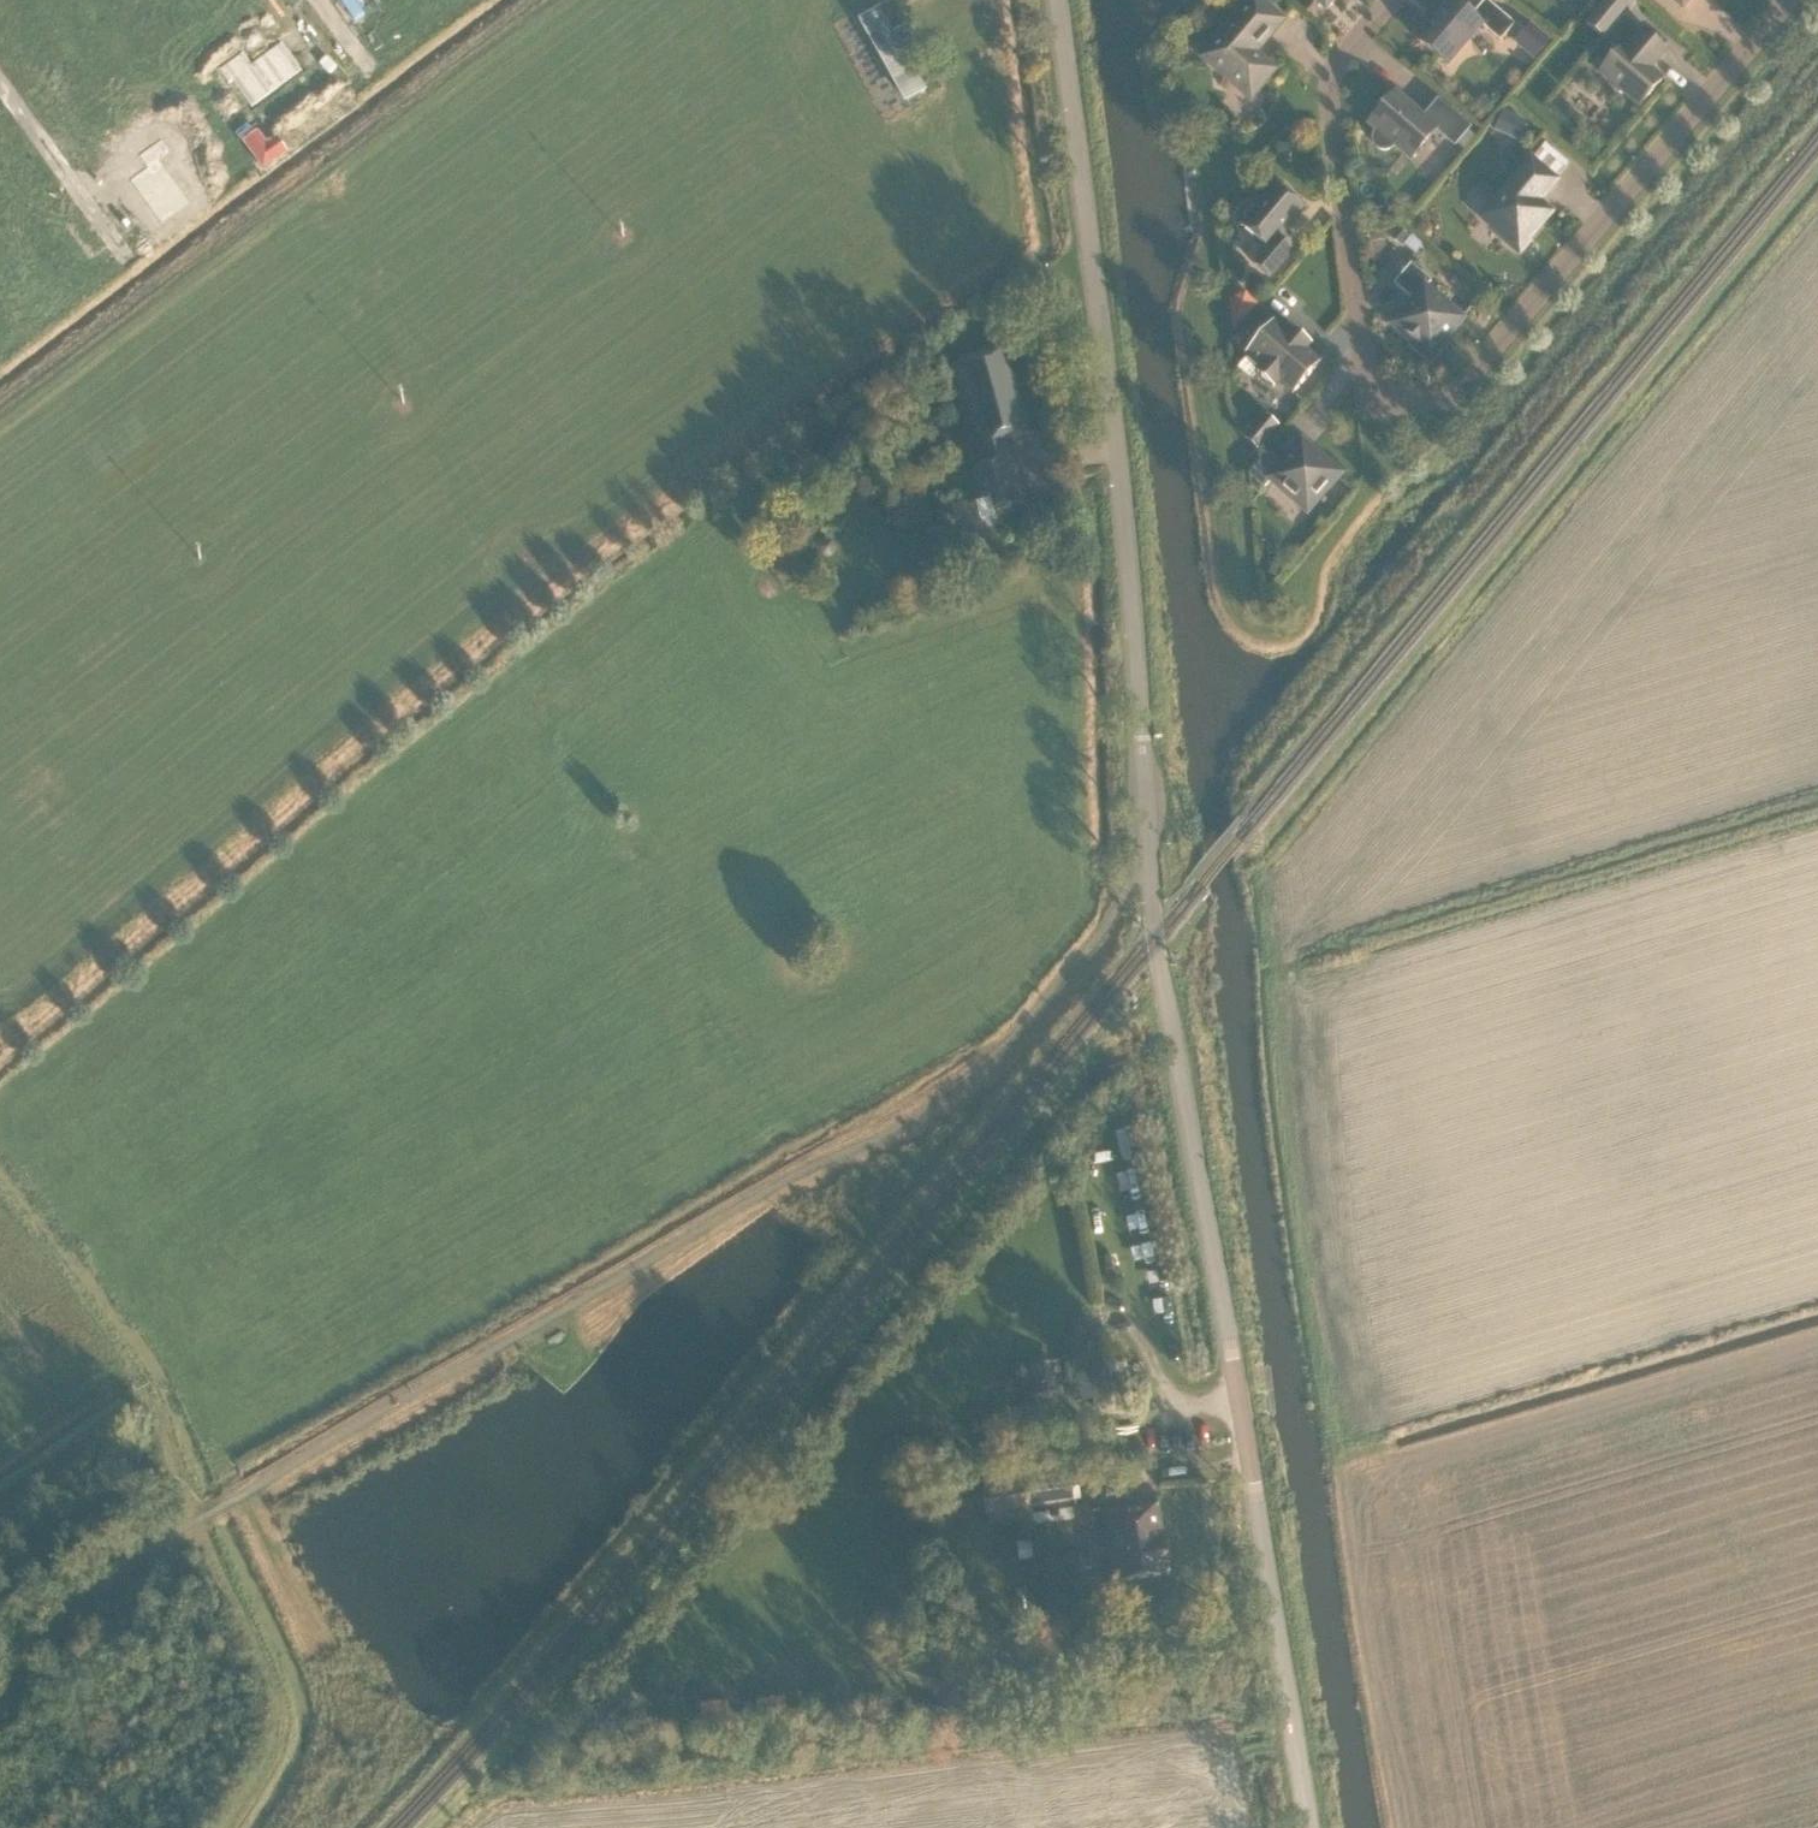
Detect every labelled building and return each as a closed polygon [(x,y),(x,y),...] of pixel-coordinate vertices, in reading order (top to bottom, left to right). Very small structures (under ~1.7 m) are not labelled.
[(1257,0),(1253,0),(1204,58),(1251,97),(1273,70),(1253,53),(1281,21),(1257,0)] [(1454,0),(1452,0),(1418,40),(1448,66),(1482,26),(1501,42),(1515,25),(1487,0),(1486,0),(1472,16),(1454,0)] [(1586,23),(1606,40),(1637,2),(1635,0),(1605,0),(1586,23)] [(1683,10),(1691,0),(1672,0),(1683,10)] [(894,34),(880,10),(859,21),(905,103),(925,91),(900,46),(913,39),(906,27),(894,34)] [(1552,41),(1532,24),(1515,43),(1536,60),(1552,41)] [(1624,46),(1601,74),(1639,107),(1663,79),(1651,69),(1666,52),(1644,33),(1629,50),(1624,46)] [(252,63),(229,80),(238,94),(242,91),(261,117),(311,81),(291,53),(260,75),(252,63)] [(1397,94),(1371,125),(1378,131),(1374,136),(1374,142),(1378,148),(1383,150),(1390,149),(1394,145),(1410,158),(1435,129),(1454,145),(1469,128),(1438,101),(1424,118),(1397,94)] [(1524,124),(1505,116),(1497,133),(1516,141),(1524,124)] [(264,152),(268,149),(257,134),(245,142),(263,167),(265,170),(273,164),(264,152)] [(147,167),(130,180),(162,224),(191,203),(160,160),(172,152),(162,138),(139,155),(147,167)] [(1558,180),(1532,159),(1482,218),(1508,241),(1507,242),(1520,254),(1530,242),(1528,241),(1553,212),(1540,202),(1558,180)] [(0,175),(0,207),(15,196),(0,175)] [(1256,208),(1250,208),(1244,215),(1245,220),(1247,222),(1242,227),(1268,249),(1254,265),(1269,277),(1293,250),(1279,238),(1304,209),(1277,186),(1257,209),(1256,208)] [(1390,237),(1402,247),(1410,238),(1398,228),(1390,237)] [(1411,264),(1394,284),(1414,301),(1394,325),(1413,342),(1411,344),(1430,361),(1447,342),(1444,339),(1461,319),(1425,289),(1431,281),(1411,264)] [(1293,328),(1287,335),(1274,324),(1248,355),(1262,367),(1258,373),(1274,387),(1279,381),(1293,394),(1320,363),(1308,353),(1314,346),(1293,328)] [(1038,432),(1014,348),(950,367),(974,450),(977,449),(982,467),(972,470),(982,502),(975,504),(981,523),(997,518),(995,512),(1029,502),(1016,458),(1009,460),(1004,442),(1038,432)] [(1280,426),(1266,414),(1245,439),(1259,450),(1280,426)] [(1338,474),(1302,443),(1283,465),(1268,452),(1249,474),(1251,488),(1259,495),(1271,480),(1307,511),(1338,474)] [(1132,1403),(1126,1364),(1090,1370),(1096,1409),(1132,1403)] [(1078,1518),(1070,1462),(1021,1469),(1021,1467),(983,1473),(985,1489),(983,1489),(987,1517),(1006,1514),(1007,1523),(1030,1520),(1030,1525),(1078,1518)] [(1162,1501),(1110,1509),(1091,1512),(1098,1561),(1102,1586),(1122,1583),(1122,1581),(1173,1573),(1162,1501)] [(1018,1543),(1020,1562),(1035,1560),(1032,1541),(1018,1543)] [(703,1733),(731,1731),(730,1704),(702,1705),(703,1733)] [(815,1706),(816,1723),(832,1722),(831,1705),(815,1706)]
